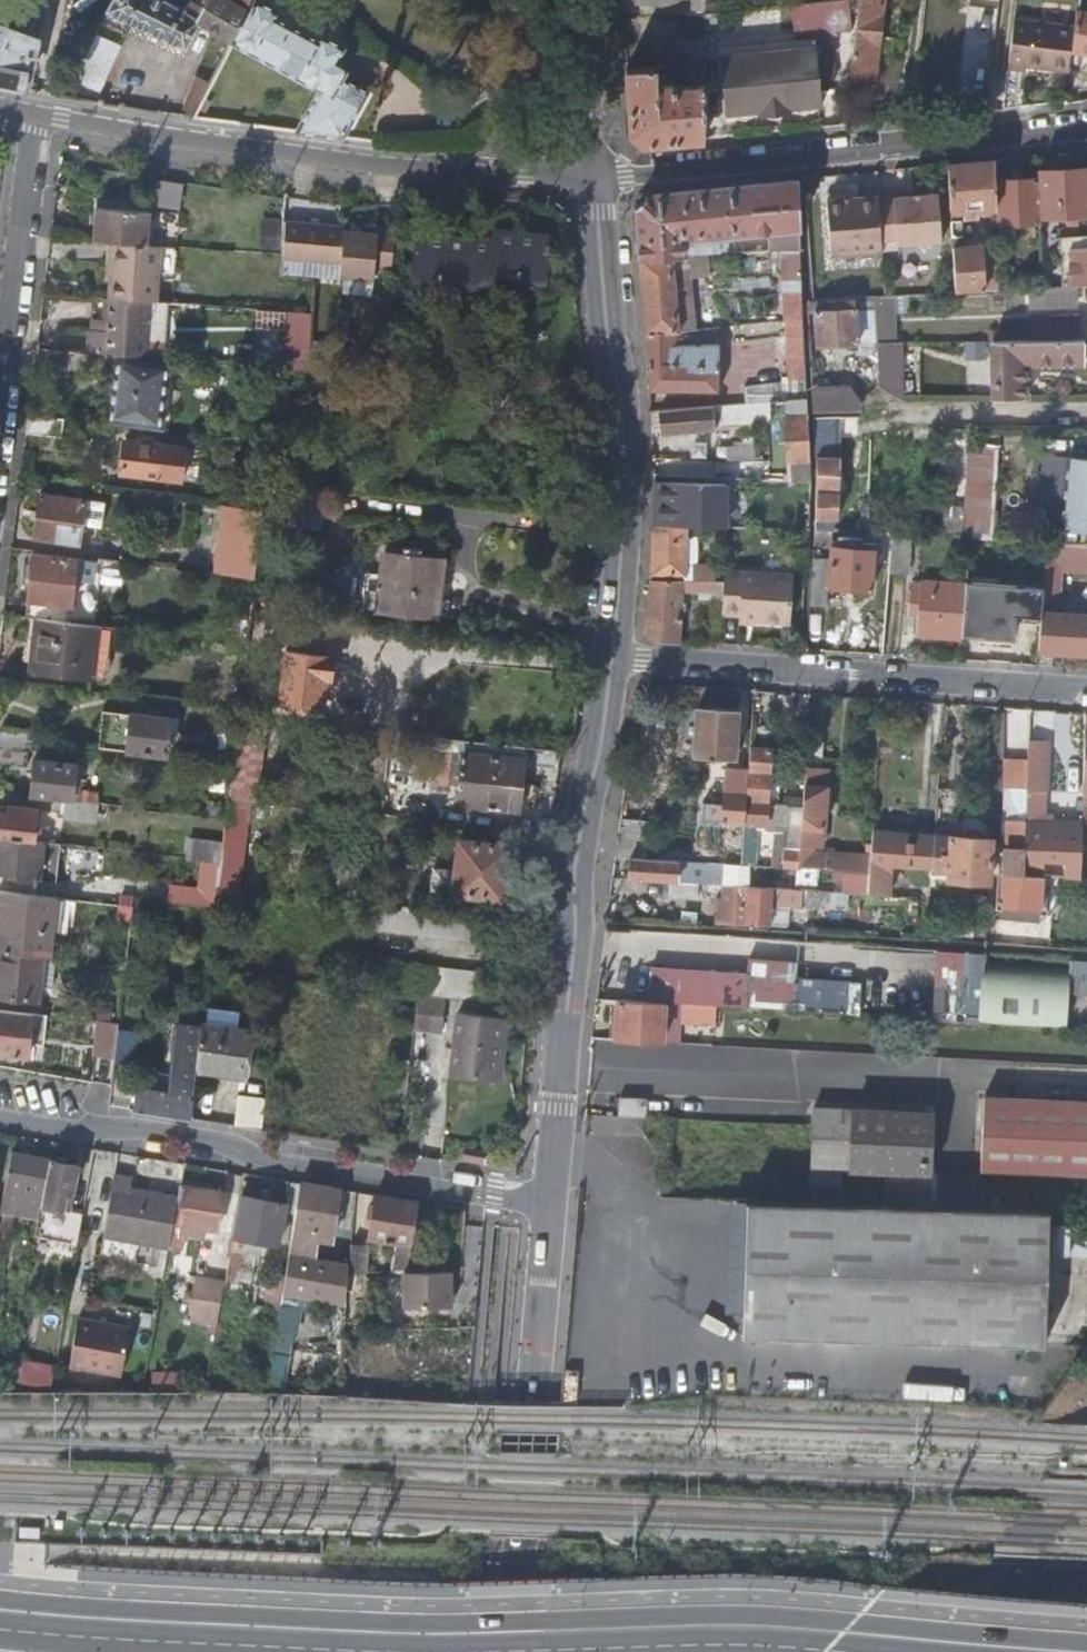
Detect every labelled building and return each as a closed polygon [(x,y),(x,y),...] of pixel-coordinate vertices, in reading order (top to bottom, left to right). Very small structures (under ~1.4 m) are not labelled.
[(107,10),(184,49),(197,24),(234,43),(258,0),(233,0),(232,2),(229,0),(190,0),(184,12),(161,0),(113,0),(107,10)] [(296,132),(344,138),(370,93),(344,79),(348,72),(346,65),(338,61),(345,48),(322,36),(319,41),(276,17),(279,11),(260,0),(258,0),(234,43),(320,91),(296,132)] [(621,2),(705,10),(705,0),(621,0),(621,2)] [(794,34),(854,32),(853,0),(793,2),(794,34)] [(851,79),(876,81),(885,0),(859,0),(851,79)] [(974,44),(986,47),(994,9),(971,5),(966,30),(976,32),(974,44)] [(1086,50),(1086,11),(1078,10),(1076,26),(1073,48),(1086,50)] [(322,36),(279,11),(276,17),(319,41),(322,36)] [(1027,64),(1071,69),(1073,48),(1076,26),(1016,20),(1010,70),(1026,71),(1027,64)] [(24,90),(34,42),(0,28),(0,85),(24,90)] [(690,75),(704,75),(705,56),(705,40),(676,39),(676,55),(690,56),(690,75)] [(719,57),(724,116),(761,112),(760,108),(784,106),(784,110),(820,106),(815,48),(719,57)] [(643,145),(704,139),(704,85),(673,88),(672,78),(658,79),(657,67),(627,69),(632,135),(643,145)] [(198,117),(211,82),(194,75),(181,110),(198,117)] [(994,160),(949,164),(951,211),(963,209),(964,215),(978,214),(978,208),(996,207),(995,180),(994,160)] [(1039,178),(1041,216),(1067,214),(1067,222),(1080,221),(1080,213),(1086,212),(1086,167),(1039,170),(1039,178)] [(1039,178),(995,180),(996,207),(997,223),(1041,221),(1041,216),(1039,178)] [(800,249),(801,249),(797,180),(648,195),(636,210),(640,260),(684,257),(684,240),(707,238),(708,255),(734,253),(745,253),(744,239),(728,240),(728,235),(761,232),(767,231),(769,251),(800,249)] [(181,209),(182,183),(156,181),(155,207),(181,209)] [(895,248),(937,247),(935,196),(892,198),(895,248)] [(880,254),(877,197),(827,201),(831,257),(880,254)] [(343,209),(283,204),(282,253),(282,258),(339,262),(342,214),(343,209)] [(97,206),(94,240),(116,241),(147,244),(149,210),(97,206)] [(963,209),(951,211),(952,221),(964,220),(964,215),(963,209)] [(361,216),(342,214),(339,262),(338,277),(371,280),(372,272),(377,272),(382,211),(375,211),(375,217),(361,216)] [(394,212),(382,211),(377,272),(390,274),(394,212)] [(952,221),(952,236),(961,236),(964,236),(964,220),(952,221)] [(490,239),(460,236),(456,288),(490,291),(490,282),(543,287),(546,235),(491,229),(490,239)] [(762,252),(769,251),(767,231),(761,232),(762,252)] [(444,287),(448,235),(414,232),(412,285),(444,287)] [(456,288),(460,236),(448,235),(444,287),(456,288)] [(952,236),(953,247),(962,247),(961,236),(952,236)] [(147,244),(116,241),(113,276),(110,276),(108,296),(150,300),(157,300),(158,277),(175,278),(177,246),(147,244)] [(953,247),(955,294),(984,292),(983,267),(982,246),(962,247),(953,247)] [(1086,286),(1086,248),(1070,249),(1072,287),(1077,287),(1086,286)] [(647,332),(671,332),(679,332),(673,272),(685,271),(685,264),(705,264),(706,274),(735,271),(734,253),(708,255),(684,257),(640,260),(639,260),(647,332)] [(983,267),(984,292),(999,291),(998,268),(998,266),(983,267)] [(998,268),(999,291),(1011,290),(1010,268),(998,268)] [(1078,303),(1077,287),(1072,287),(1060,288),(1061,304),(1078,303)] [(1060,288),(1048,288),(1049,304),(1061,304),(1060,288)] [(105,296),(100,352),(145,356),(150,300),(108,296),(105,296)] [(856,299),(809,302),(809,310),(816,309),(857,307),(856,299)] [(857,307),(816,309),(817,345),(859,343),(857,307)] [(256,326),(284,327),(283,353),(310,354),(311,313),(257,311),(256,326)] [(805,354),(803,320),(786,321),(787,356),(805,354)] [(647,332),(650,391),(719,391),(720,390),(723,390),(729,382),(729,369),(720,368),(719,345),(671,346),(671,332),(647,332)] [(1086,361),(1086,339),(994,342),(996,399),(1029,399),(1028,363),(1086,361)] [(116,355),(109,422),(160,428),(168,361),(116,355)] [(876,388),(879,386),(879,373),(866,374),(867,394),(870,390),(872,389),(876,388)] [(815,412),(858,411),(861,401),(850,401),(849,393),(814,393),(815,412)] [(790,461),(811,461),(808,398),(807,398),(787,400),(788,417),(785,417),(787,462),(790,461)] [(742,412),(741,404),(660,411),(663,434),(690,431),(696,430),(716,429),(716,424),(737,423),(736,412),(742,412)] [(28,414),(26,433),(62,437),(64,419),(28,414)] [(859,417),(815,417),(816,439),(858,439),(859,417)] [(159,476),(163,443),(124,439),(120,472),(159,476)] [(176,445),(163,443),(159,476),(173,478),(176,445)] [(717,460),(755,462),(756,446),(717,444),(717,460)] [(832,529),(837,529),(838,473),(832,473),(833,458),(816,458),(817,489),(815,528),(832,529)] [(1086,529),(1086,460),(1068,458),(1061,526),(1086,529)] [(791,480),(812,480),(811,461),(790,461),(791,480)] [(934,506),(932,535),(971,537),(994,538),(997,463),(968,462),(966,507),(934,506)] [(720,490),(721,479),(694,478),(694,485),(699,490),(720,490)] [(653,527),(686,527),(687,484),(655,484),(653,527)] [(79,542),(84,498),(40,492),(35,536),(79,542)] [(217,571),(256,576),(262,523),(263,509),(225,505),(217,571)] [(700,528),(726,528),(727,522),(721,522),(721,514),(698,513),(698,528),(700,528)] [(653,527),(651,581),(684,581),(686,527),(653,527)] [(726,540),(726,528),(700,528),(699,539),(726,540)] [(832,529),(815,528),(814,546),(831,546),(832,529)] [(912,541),(895,540),(892,573),(909,574),(912,541)] [(1049,542),(1047,559),(1069,561),(1070,553),(1086,554),(1086,545),(1049,542)] [(875,549),(831,547),(831,558),(813,558),(811,605),(829,606),(829,586),(872,589),(875,549)] [(430,616),(437,558),(386,551),(379,610),(430,616)] [(33,553),(25,615),(37,617),(61,620),(63,603),(71,604),(76,565),(82,566),(83,559),(33,553)] [(83,555),(83,559),(82,566),(113,569),(114,559),(83,555)] [(692,581),(714,581),(714,566),(692,566),(692,581)] [(723,581),(722,612),(740,614),(739,617),(756,618),(755,621),(790,623),(793,575),(724,569),(723,581)] [(655,639),(673,640),(675,621),(680,621),(682,593),(700,593),(700,590),(714,590),(714,581),(692,581),(684,581),(651,581),(645,628),(647,631),(655,639)] [(918,634),(963,637),(963,632),(967,585),(922,581),(921,584),(913,584),(912,600),(920,601),(918,634)] [(963,632),(963,637),(992,640),(997,585),(967,583),(967,585),(963,632)] [(1044,589),(1016,586),(1014,616),(1042,618),(1042,614),(1044,589)] [(1039,649),(1086,652),(1086,616),(1056,614),(1056,615),(1042,614),(1042,618),(1039,649)] [(93,677),(99,624),(61,620),(37,617),(35,637),(37,637),(35,662),(65,665),(64,674),(93,677)] [(332,677),(334,655),(288,650),(282,701),(323,706),(327,676),(332,677)] [(739,712),(697,708),(693,755),(714,757),(714,763),(721,764),(721,757),(736,758),(739,712)] [(168,755),(172,717),(133,712),(129,750),(168,755)] [(0,738),(0,748),(28,751),(30,751),(32,735),(1,731),(0,738)] [(1047,738),(1028,737),(1028,761),(1027,787),(1027,789),(1045,790),(1047,738)] [(798,869),(833,871),(834,854),(821,854),(828,769),(821,769),(823,741),(808,740),(803,806),(798,869)] [(771,748),(751,746),(749,770),(745,821),(745,825),(767,826),(769,797),(770,766),(771,748)] [(0,748),(0,764),(26,767),(28,751),(0,748)] [(519,810),(524,761),(463,753),(458,803),(519,810)] [(35,758),(31,795),(66,799),(98,803),(123,806),(125,786),(112,785),(111,790),(99,788),(98,794),(80,791),(79,794),(73,793),(77,763),(35,758)] [(1027,787),(1028,761),(1006,760),(1005,787),(1027,787)] [(781,767),(770,766),(769,797),(779,798),(781,767)] [(745,821),(749,770),(727,769),(724,819),(745,821)] [(1026,821),(1027,789),(1027,787),(1005,787),(1004,820),(1003,820),(999,903),(1043,907),(1044,875),(1024,874),(1026,821)] [(98,803),(66,799),(64,816),(96,820),(98,803)] [(34,840),(38,808),(12,804),(11,812),(0,810),(0,836),(34,840)] [(798,869),(803,806),(786,805),(783,841),(789,841),(789,851),(783,851),(781,867),(798,869)] [(1083,822),(1026,821),(1024,874),(1044,875),(1045,860),(1065,860),(1065,877),(1080,878),(1082,838),(1083,822)] [(890,861),(932,865),(934,842),(934,834),(872,829),(870,857),(869,873),(868,893),(888,894),(890,861)] [(951,843),(951,835),(934,834),(934,842),(951,843)] [(934,842),(932,865),(940,865),(940,871),(944,871),(944,877),(989,880),(992,838),(951,835),(951,843),(934,842)] [(0,836),(0,870),(16,872),(16,877),(40,880),(45,841),(34,840),(0,836)] [(507,875),(510,845),(460,839),(454,893),(511,900),(515,897),(517,881),(514,877),(507,875)] [(190,840),(188,859),(205,861),(216,862),(217,857),(212,856),(213,843),(190,840)] [(833,871),(869,873),(870,857),(834,854),(833,871)] [(631,858),(630,878),(677,881),(679,861),(644,859),(631,858)] [(203,880),(205,884),(221,886),(221,884),(224,863),(216,862),(205,861),(203,880)] [(1052,876),(1044,875),(1043,907),(1051,908),(1052,876)] [(205,884),(203,905),(219,907),(221,886),(205,884)] [(800,906),(801,889),(747,886),(747,887),(724,885),(722,925),(746,925),(747,904),(800,906)] [(3,910),(0,939),(0,949),(42,954),(50,955),(57,896),(0,889),(0,910),(3,910)] [(1043,907),(999,903),(999,910),(1050,915),(1051,908),(1043,907)] [(203,905),(202,905),(201,913),(218,916),(219,907),(203,905)] [(37,999),(42,954),(0,949),(0,995),(37,999)] [(1071,960),(1071,971),(988,966),(989,954),(938,951),(934,1017),(1071,1025),(1073,997),(1086,998),(1086,961),(1071,960)] [(426,969),(427,996),(475,995),(474,969),(426,969)] [(744,1004),(746,981),(669,976),(667,1000),(744,1004)] [(427,996),(419,995),(416,1023),(427,1025),(430,1002),(426,1001),(427,996)] [(616,1039),(663,1042),(665,1002),(618,1000),(617,1007),(611,1007),(611,1015),(617,1016),(617,1023),(616,1039)] [(663,1042),(681,1042),(683,1004),(665,1002),(663,1042)] [(0,1008),(0,1052),(28,1056),(33,1012),(0,1008)] [(493,1078),(500,1019),(461,1015),(455,1073),(493,1078)] [(121,1022),(101,1020),(98,1056),(117,1058),(121,1022)] [(117,1058),(117,1062),(135,1064),(139,1024),(121,1022),(117,1058)] [(205,1027),(200,1069),(246,1076),(251,1030),(205,1024),(205,1027)] [(142,1087),(138,1110),(194,1119),(197,1097),(200,1069),(205,1027),(187,1025),(183,1060),(190,1061),(189,1076),(182,1075),(183,1070),(175,1069),(172,1092),(142,1087)] [(262,1129),(264,1097),(236,1095),(234,1127),(262,1129)] [(618,1096),(617,1115),(645,1116),(646,1097),(618,1096)] [(975,1100),(973,1171),(1086,1175),(1086,1103),(975,1100)] [(811,1168),(932,1170),(933,1112),(812,1110),(811,1168)] [(13,1153),(6,1187),(44,1194),(51,1160),(13,1153)] [(44,1194),(36,1236),(77,1244),(84,1213),(69,1209),(77,1165),(51,1160),(44,1194)] [(103,1235),(170,1248),(179,1197),(161,1193),(160,1196),(130,1190),(133,1178),(115,1175),(103,1235)] [(343,1190),(302,1183),(294,1229),(336,1235),(343,1190)] [(179,1197),(170,1248),(183,1251),(187,1226),(217,1231),(224,1194),(181,1187),(179,1197)] [(288,1205),(243,1196),(235,1236),(252,1240),(251,1246),(261,1248),(263,1242),(281,1245),(288,1205)] [(399,1243),(394,1273),(405,1273),(408,1273),(410,1257),(419,1203),(377,1196),(370,1238),(399,1243)] [(1023,1344),(1027,1207),(724,1198),(720,1335),(1023,1344)] [(352,1245),(350,1273),(367,1273),(370,1247),(352,1245)] [(232,1250),(227,1280),(241,1283),(247,1253),(232,1250)] [(290,1257),(287,1274),(316,1277),(317,1261),(290,1257)] [(408,1273),(426,1273),(427,1257),(410,1257),(408,1273)] [(451,1307),(452,1273),(426,1273),(408,1273),(405,1273),(404,1306),(451,1307)] [(265,1308),(282,1311),(287,1277),(271,1274),(265,1308)] [(191,1311),(220,1316),(225,1288),(196,1282),(191,1311)] [(81,1319),(72,1371),(120,1380),(129,1328),(81,1319)] [(26,1359),(20,1381),(46,1387),(51,1365),(26,1359)]
